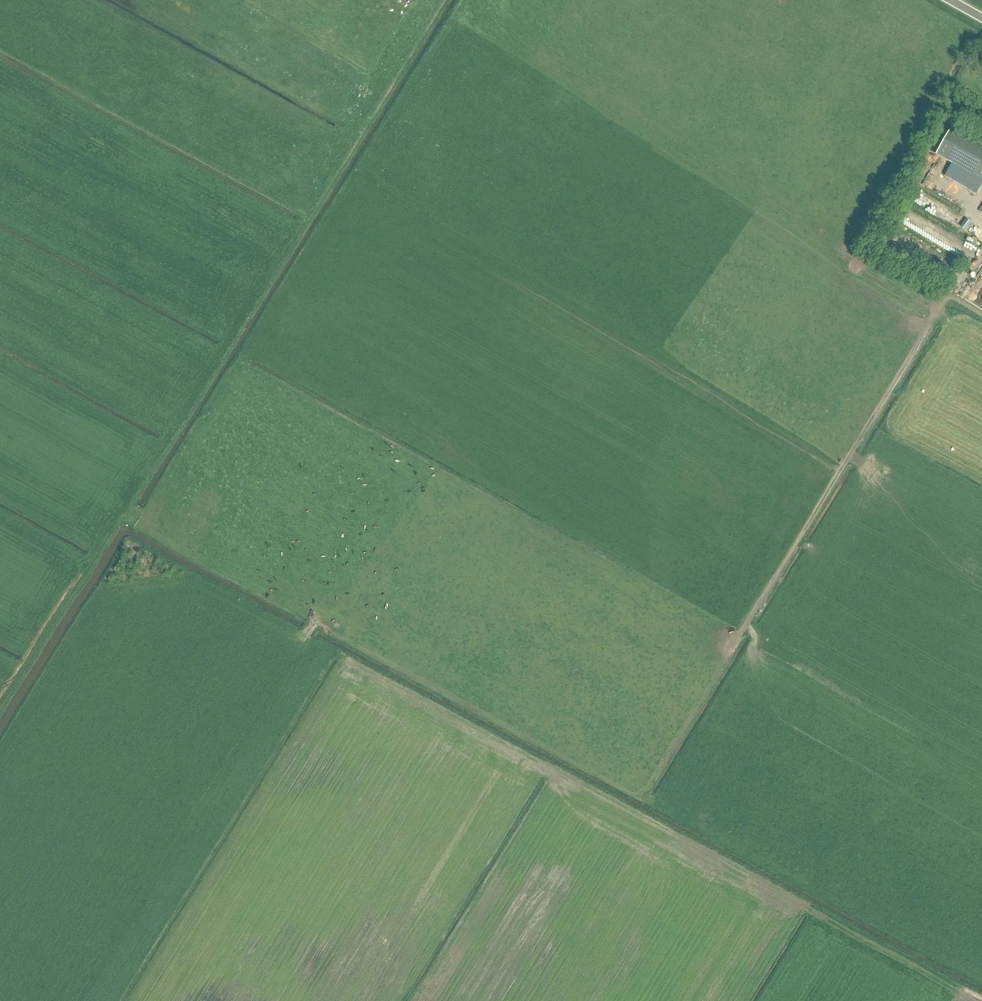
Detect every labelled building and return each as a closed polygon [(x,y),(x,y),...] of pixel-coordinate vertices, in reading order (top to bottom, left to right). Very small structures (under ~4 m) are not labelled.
[(945,138),(935,155),(981,182),(981,159),(945,138)]
